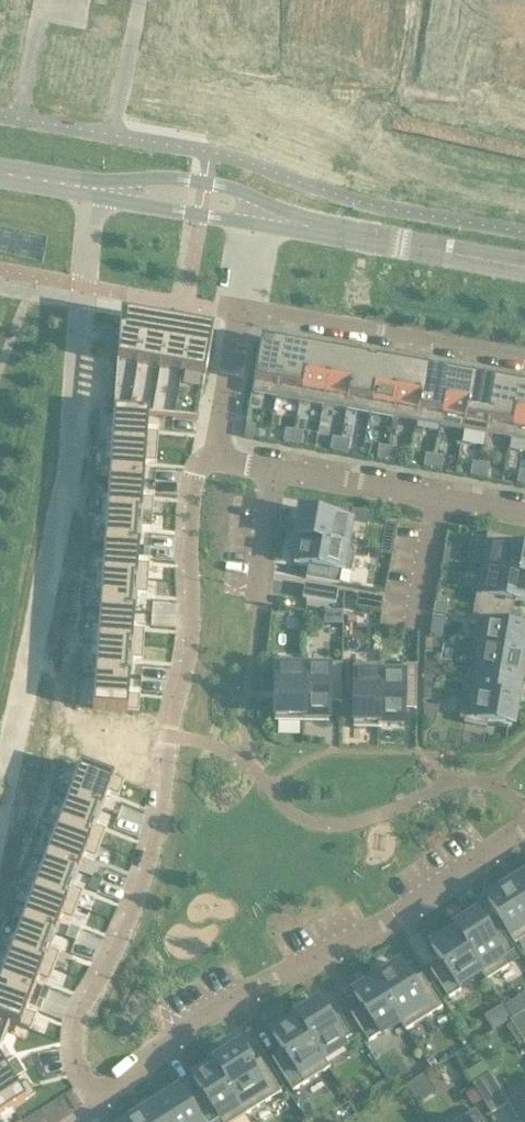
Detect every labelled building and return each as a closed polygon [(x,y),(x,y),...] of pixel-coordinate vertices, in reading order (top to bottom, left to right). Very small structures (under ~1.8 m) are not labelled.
[(41,264),(47,236),(0,226),(0,255),(41,264)] [(120,318),(117,365),(138,369),(146,322),(120,318)] [(146,322),(138,369),(160,373),(168,326),(146,322)] [(168,326),(160,373),(182,377),(190,330),(168,326)] [(190,330),(182,377),(205,381),(213,334),(190,330)] [(261,342),(252,395),(276,399),(286,347),(261,342)] [(286,347),(276,399),(299,403),(309,351),(286,347)] [(309,351),(299,403),(322,407),(331,355),(309,351)] [(331,355),(322,407),(346,411),(356,359),(331,355)] [(356,359),(346,411),(370,415),(379,363),(375,363),(375,364),(369,363),(369,362),(356,359)] [(379,363),(370,415),(393,420),(402,367),(379,363)] [(402,367),(393,420),(416,424),(426,372),(402,367)] [(426,372),(416,424),(440,428),(450,376),(426,372)] [(450,376),(440,428),(463,432),(472,380),(450,376)] [(472,380),(463,432),(486,436),(495,384),(472,380)] [(495,384),(486,436),(510,440),(519,388),(495,384)] [(510,440),(524,443),(524,389),(519,388),(510,440)] [(114,413),(111,447),(157,450),(158,436),(147,435),(149,416),(114,413)] [(244,438),(253,440),(255,427),(246,426),(244,438)] [(286,430),(283,443),(292,445),(294,432),(286,430)] [(294,432),(292,445),(301,446),(303,433),(294,432)] [(332,438),(330,451),(339,453),(341,440),(332,438)] [(341,440),(339,453),(348,455),(350,442),(341,440)] [(111,447),(109,480),(144,482),(145,464),(156,465),(157,450),(111,447)] [(379,447),(377,460),(386,461),(388,448),(379,447)] [(388,448),(386,461),(394,463),(397,450),(388,448)] [(426,455),(424,468),(432,469),(435,456),(426,455)] [(435,456),(432,469),(441,471),(443,458),(435,456)] [(473,463),(470,476),(479,478),(481,465),(473,463)] [(481,465),(479,478),(487,479),(490,466),(481,465)] [(109,480),(107,513),(152,516),(153,502),(143,501),(144,482),(109,480)] [(297,514),(292,538),(356,550),(356,548),(346,547),(352,510),(319,504),(319,507),(323,508),(322,518),(317,517),(297,514)] [(107,513),(104,545),(139,548),(141,530),(151,531),(152,516),(107,513)] [(481,570),(524,577),(524,554),(523,554),(518,553),(520,542),(524,543),(524,541),(487,534),(481,570)] [(292,538),(292,539),(298,540),(293,564),(308,566),(313,567),(311,578),(306,577),(306,579),(339,585),(341,572),(352,574),(356,550),(292,538)] [(104,545),(102,578),(147,582),(148,567),(138,566),(139,548),(104,545)] [(474,608),(507,614),(510,601),(515,602),(524,604),(524,577),(481,570),(474,608)] [(102,578),(100,611),(135,614),(136,595),(147,596),(147,582),(102,578)] [(303,598),(302,599),(307,600),(336,605),(338,592),(305,586),(304,587),(309,588),(308,598),(303,598)] [(384,600),(358,595),(355,608),(381,613),(384,600)] [(434,601),(432,613),(446,616),(448,604),(434,601)] [(471,624),(476,625),(472,647),(524,656),(524,652),(524,631),(510,628),(505,627),(507,614),(474,608),(471,624)] [(100,611),(97,644),(143,647),(144,633),(133,632),(135,614),(100,611)] [(324,612),(324,625),(343,626),(343,612),(324,612)] [(424,640),(424,653),(433,653),(433,640),(424,640)] [(97,644),(95,677),(130,679),(131,661),(142,662),(143,647),(97,644)] [(471,654),(468,670),(520,679),(523,664),(524,656),(472,647),(471,654)] [(303,669),(302,723),(328,724),(329,703),(329,699),(339,699),(339,703),(341,704),(342,665),(303,664),(303,669)] [(354,665),(353,729),(379,730),(379,724),(380,671),(380,665),(354,665)] [(380,671),(379,724),(403,725),(403,710),(403,705),(414,705),(414,710),(417,710),(417,666),(401,666),(401,671),(380,671)] [(276,669),(275,723),(302,723),(303,669),(276,669)] [(465,686),(464,693),(516,703),(517,695),(520,679),(468,670),(465,686)] [(432,688),(433,675),(424,675),(424,688),(432,688)] [(95,677),(92,711),(138,714),(139,698),(129,698),(130,679),(95,677)] [(432,688),(424,688),(423,701),(432,701),(432,688)] [(464,693),(460,718),(465,719),(464,724),(486,728),(487,723),(512,727),(516,703),(464,693)] [(81,767),(69,799),(102,811),(108,794),(118,798),(124,783),(81,767)] [(69,799),(57,830),(100,846),(105,832),(95,829),(102,811),(69,799)] [(57,830),(46,860),(79,873),(85,856),(95,859),(100,846),(57,830)] [(46,860),(34,891),(77,908),(82,894),(72,890),(79,873),(46,860)] [(508,887),(524,914),(524,876),(508,887)] [(508,887),(487,900),(515,945),(524,939),(524,914),(508,887)] [(34,891),(22,922),(55,935),(62,917),(72,921),(77,908),(34,891)] [(503,959),(487,935),(485,931),(474,913),(451,927),(480,973),(481,973),(486,982),(508,968),(503,959)] [(22,922),(11,953),(54,969),(59,956),(49,952),(55,935),(22,922)] [(496,929),(487,935),(503,959),(514,952),(496,924),(494,925),(496,929)] [(480,973),(451,927),(428,942),(442,963),(444,967),(458,987),(480,973)] [(0,982),(0,984),(32,996),(39,979),(49,983),(54,969),(11,953),(0,982)] [(431,1015),(413,986),(410,982),(400,965),(377,980),(408,1030),(431,1015)] [(458,987),(444,967),(435,973),(433,969),(431,970),(449,999),(461,991),(458,987)] [(422,981),(413,986),(431,1015),(442,1008),(421,975),(419,976),(422,981)] [(408,1030),(377,980),(354,994),(362,1006),(365,1011),(380,1035),(400,1023),(406,1031),(408,1030)] [(10,1023),(10,1024),(30,1032),(36,1017),(26,1013),(32,996),(0,984),(0,1019),(10,1023)] [(344,1047),(329,1023),(326,1019),(315,1002),(294,1015),(296,1020),(328,1070),(330,1069),(324,1060),(344,1047)] [(380,1035),(365,1011),(356,1016),(353,1012),(351,1013),(369,1042),(380,1035)] [(338,1017),(329,1023),(344,1047),(355,1040),(337,1012),(335,1013),(338,1017)] [(510,1021),(524,1044),(524,1018),(522,1014),(510,1021)] [(10,1024),(10,1023),(0,1019),(0,1050),(10,1024)] [(328,1070),(296,1020),(273,1035),(283,1051),(286,1056),(304,1085),(328,1070)] [(270,1100),(252,1071),(249,1067),(239,1050),(216,1064),(247,1115),(270,1100)] [(304,1085),(286,1056),(277,1061),(274,1057),(272,1059),(293,1092),(304,1085)] [(261,1065),(252,1071),(270,1100),(281,1093),(260,1060),(259,1061),(261,1065)] [(216,1064),(193,1079),(204,1095),(219,1120),(221,1121),(235,1121),(247,1115),(216,1064)] [(421,1101),(439,1090),(427,1072),(409,1083),(421,1101)] [(0,1078),(0,1118),(35,1097),(26,1083),(17,1089),(8,1073),(0,1078)] [(505,1097),(491,1074),(473,1086),(491,1115),(508,1105),(504,1097),(505,1097)] [(505,1097),(504,1097),(508,1105),(519,1121),(524,1121),(524,1084),(505,1097)] [(158,1104),(170,1121),(199,1121),(179,1091),(158,1104)] [(204,1095),(195,1101),(192,1097),(190,1098),(205,1121),(215,1121),(219,1120),(204,1095)] [(158,1104),(138,1117),(141,1121),(170,1121),(158,1104)] [(475,1111),(464,1118),(466,1121),(482,1121),(475,1111)]
